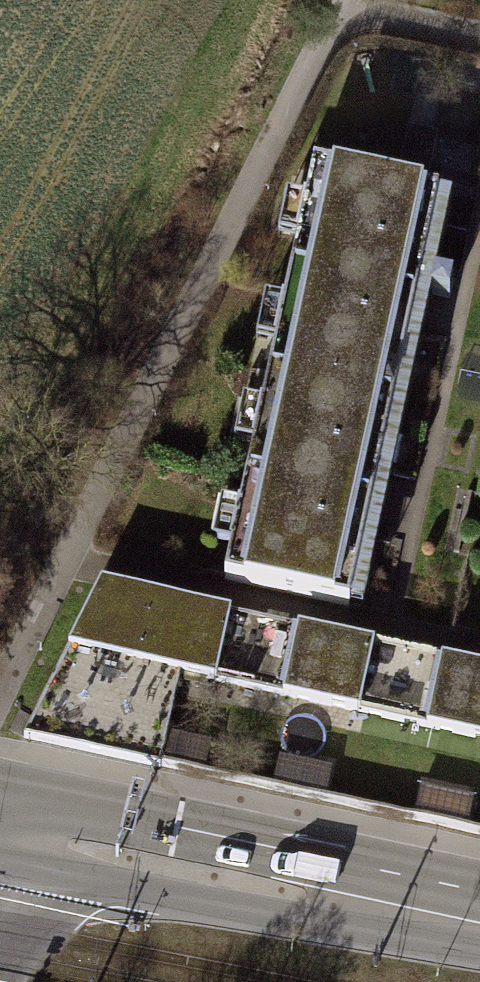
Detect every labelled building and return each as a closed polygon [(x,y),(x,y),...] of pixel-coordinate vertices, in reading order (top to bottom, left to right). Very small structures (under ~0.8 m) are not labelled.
[(230,590),(362,618),(396,459),(428,316),(452,204),(321,176),(230,590)] [(479,741),(479,671),(477,671),(331,639),(167,603),(95,587),(22,734),(160,764),(179,675),(479,741)]
